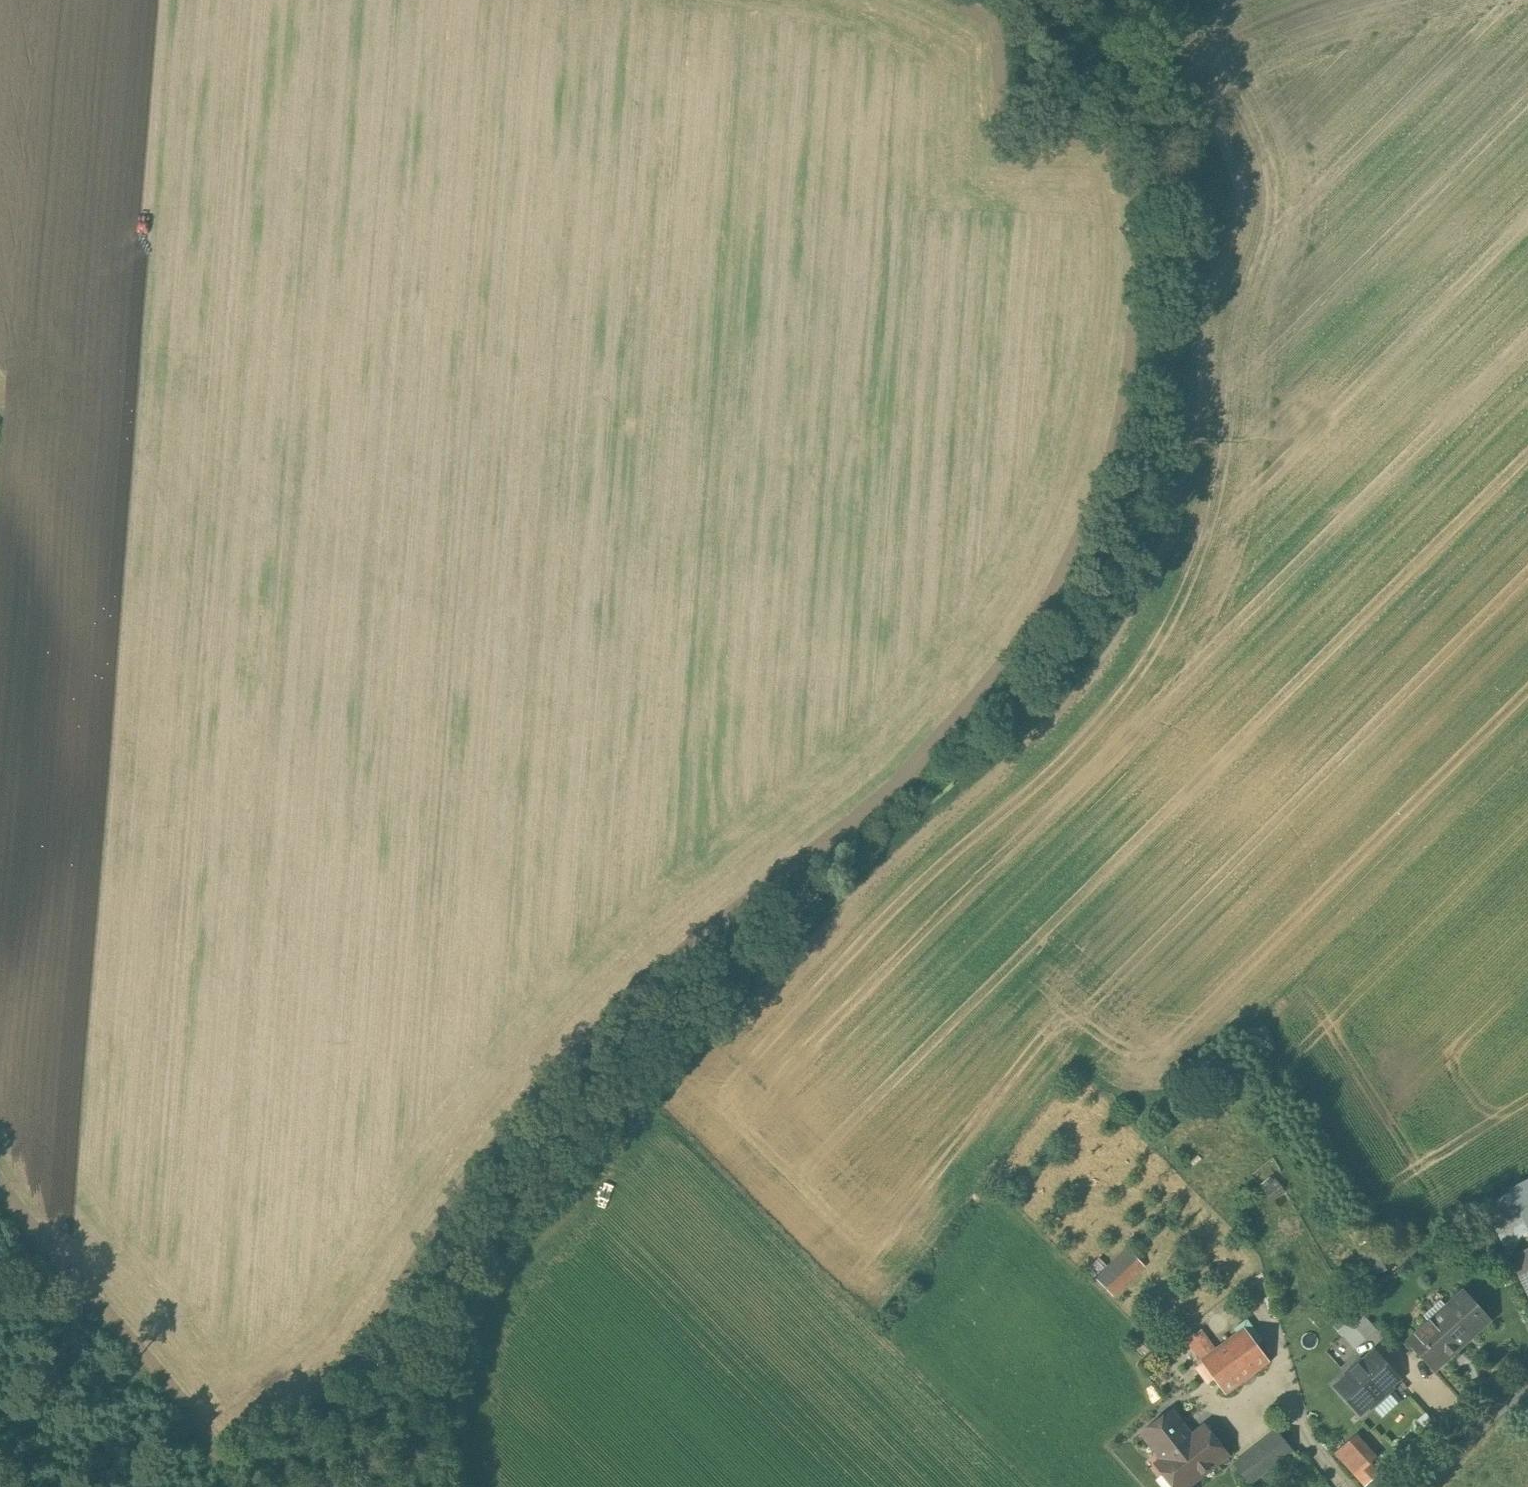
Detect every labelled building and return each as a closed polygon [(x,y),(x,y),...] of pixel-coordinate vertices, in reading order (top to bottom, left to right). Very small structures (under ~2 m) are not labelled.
[(1514,1193),(1486,1207),(1511,1257),(1527,1248),(1527,1221),(1514,1193)] [(1511,1257),(1527,1293),(1527,1248),(1511,1257)] [(1128,1251),(1099,1278),(1113,1293),(1142,1265),(1128,1251)] [(1465,1291),(1445,1309),(1448,1313),(1435,1325),(1431,1321),(1408,1342),(1433,1370),(1448,1357),(1447,1356),(1470,1336),(1470,1337),(1490,1319),(1465,1291)] [(1230,1309),(1187,1340),(1225,1391),(1267,1360),(1230,1309)] [(1368,1312),(1341,1323),(1350,1345),(1376,1335),(1368,1312)] [(1374,1350),(1336,1385),(1361,1413),(1374,1401),(1376,1403),(1388,1392),(1386,1390),(1400,1378),(1374,1350)] [(1171,1410),(1142,1432),(1163,1458),(1160,1461),(1180,1486),(1186,1486),(1228,1454),(1206,1425),(1192,1436),(1171,1410)] [(1426,1414),(1419,1420),(1424,1425),(1431,1419),(1426,1414)] [(1358,1471),(1377,1449),(1355,1430),(1335,1452),(1358,1471)] [(1277,1431),(1236,1463),(1250,1482),(1291,1450),(1277,1431)]
